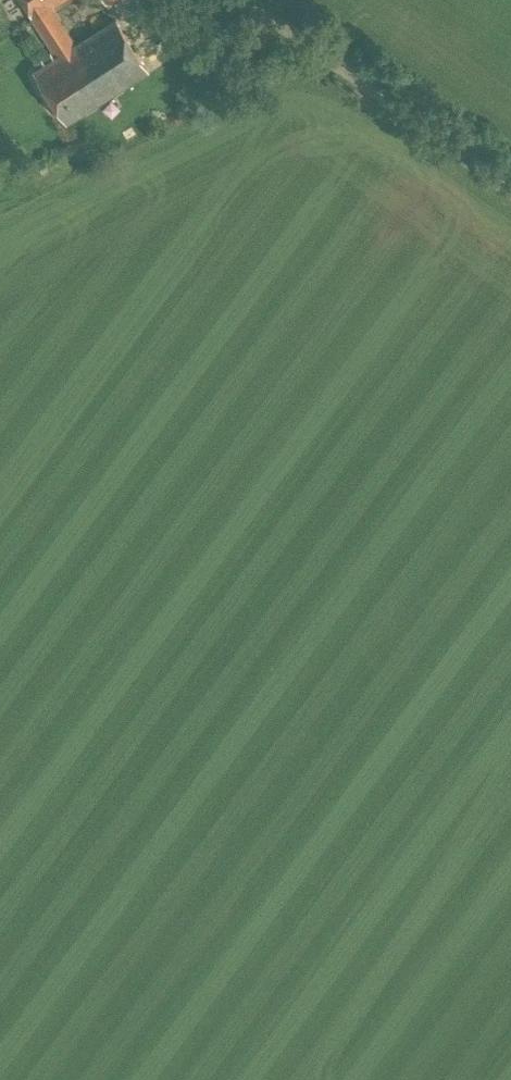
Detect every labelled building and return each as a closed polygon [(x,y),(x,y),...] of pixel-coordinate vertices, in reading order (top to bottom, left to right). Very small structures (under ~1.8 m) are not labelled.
[(53,5),(60,0),(24,0),(59,56),(37,70),(68,119),(149,68),(117,19),(78,44),(53,5)]
